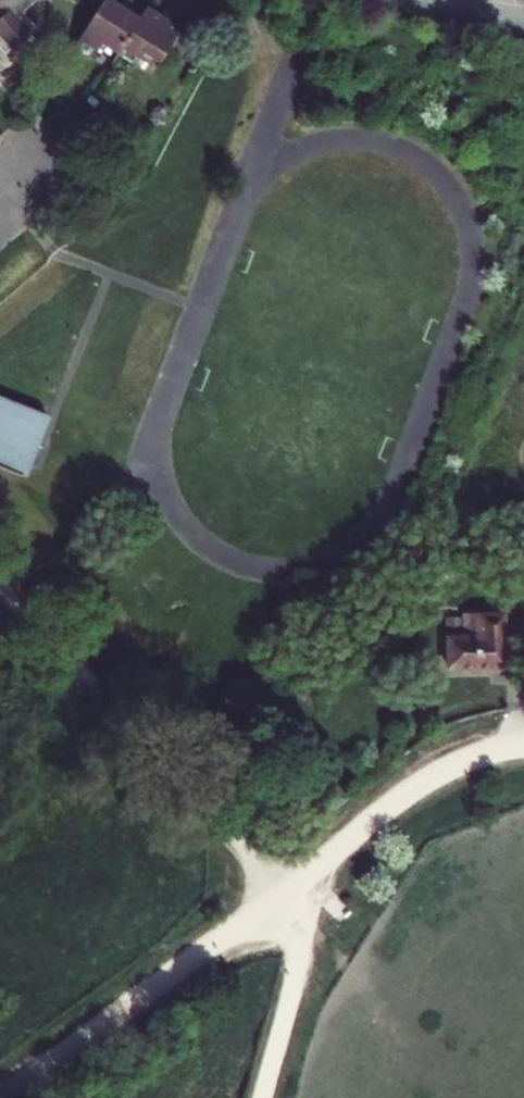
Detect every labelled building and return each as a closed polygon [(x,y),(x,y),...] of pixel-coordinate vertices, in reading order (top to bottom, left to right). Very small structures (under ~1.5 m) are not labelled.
[(20,48),(52,20),(38,4),(43,0),(0,0),(0,25),(20,48)] [(202,11),(185,0),(161,0),(160,0),(116,0),(97,31),(113,41),(125,25),(159,46),(165,37),(180,47),(202,11)] [(19,62),(0,41),(0,79),(19,62)] [(0,394),(0,459),(28,471),(35,456),(52,416),(0,394)] [(443,629),(445,664),(507,664),(505,606),(461,605),(461,628),(443,629)]
